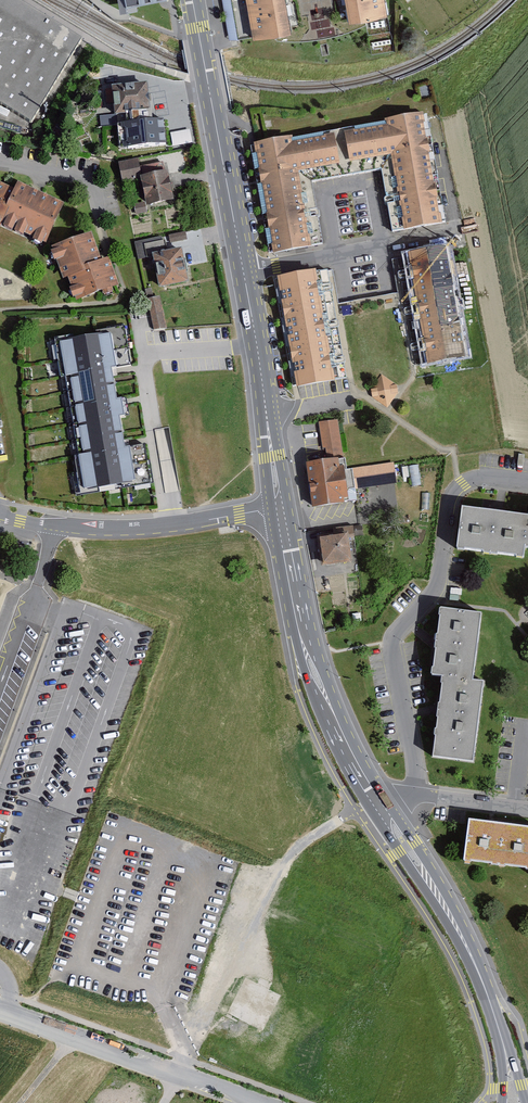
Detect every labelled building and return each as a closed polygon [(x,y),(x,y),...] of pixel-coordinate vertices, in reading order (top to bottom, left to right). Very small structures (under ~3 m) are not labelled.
[(17,0),(0,0),(0,103),(31,122),(82,40),(17,0)] [(231,0),(222,0),(229,42),(238,40),(231,0)] [(238,40),(254,37),(275,34),(276,39),(276,41),(284,42),(299,42),(300,42),(317,40),(331,38),(344,34),(348,33),(366,26),(366,23),(365,21),(387,18),(384,0),(231,0),(238,40)] [(163,118),(152,119),(148,82),(112,86),(115,113),(99,115),(101,126),(118,124),(120,149),(166,145),(163,118)] [(277,252),(323,244),(312,182),(380,170),(391,233),(448,223),(429,110),(257,140),(277,252)] [(173,145),(193,141),(190,127),(170,132),(173,145)] [(151,205),(170,201),(162,162),(140,167),(139,159),(138,157),(119,162),(122,178),(144,173),(151,205)] [(46,241),(66,199),(20,179),(17,185),(0,178),(0,223),(46,241)] [(146,202),(134,204),(136,214),(148,212),(146,202)] [(94,229),(55,244),(76,298),(115,283),(94,229)] [(185,231),(169,234),(170,242),(187,239),(185,231)] [(181,247),(153,253),(153,256),(159,286),(188,281),(185,266),(181,247)] [(403,258),(421,365),(470,357),(453,249),(403,258)] [(298,385),(335,379),(345,377),(328,271),(281,279),(298,385)] [(153,297),(147,298),(149,306),(154,330),(165,328),(166,328),(160,295),(153,297)] [(95,328),(52,335),(62,392),(65,409),(67,424),(70,442),(73,458),(75,471),(71,472),(75,497),(107,491),(109,491),(122,489),(124,489),(152,484),(154,483),(150,460),(148,460),(145,444),(125,447),(125,443),(124,440),(124,439),(123,432),(120,416),(126,415),(124,405),(123,402),(123,398),(123,397),(118,398),(117,397),(115,384),(114,377),(114,376),(113,373),(112,367),(131,364),(133,365),(126,323),(95,328)] [(396,386),(382,376),(372,391),(373,397),(387,407),(397,392),(396,386)] [(338,418),(319,421),(319,424),(322,448),(326,447),(328,461),(344,459),(338,418)] [(321,462),(308,464),(315,506),(355,501),(357,500),(356,488),(353,468),(346,469),(345,459),(344,459),(328,461),(321,462)] [(393,462),(353,468),(356,488),(395,482),(396,482),(393,462)] [(504,512),(499,512),(482,509),(463,507),(458,549),(463,550),(463,547),(483,549),(483,552),(497,554),(497,551),(517,554),(516,556),(523,557),(524,547),(527,547),(527,515),(504,512)] [(333,529),(334,535),(348,533),(349,538),(354,537),(354,525),(333,529)] [(334,535),(318,537),(322,565),(352,560),(349,538),(348,533),(334,535)] [(62,562),(56,561),(52,585),(57,586),(62,562)] [(434,755),(473,760),(482,681),(473,680),(482,613),(443,608),(439,648),(435,677),(444,678),(440,707),(434,755)] [(469,818),(465,861),(470,861),(471,861),(492,863),(492,864),(505,866),(505,865),(525,868),(525,869),(527,870),(527,825),(488,821),(469,818)]
